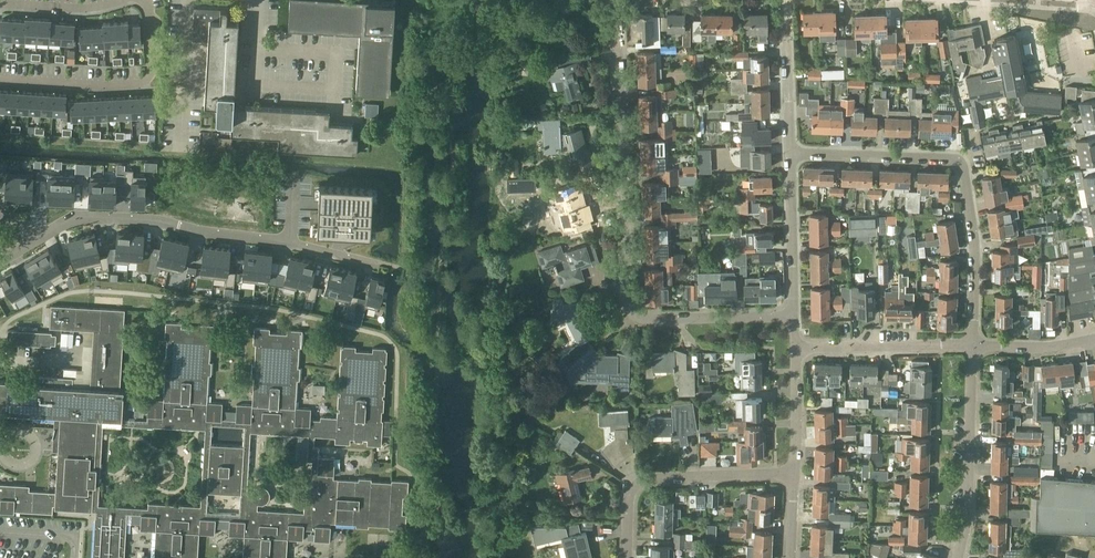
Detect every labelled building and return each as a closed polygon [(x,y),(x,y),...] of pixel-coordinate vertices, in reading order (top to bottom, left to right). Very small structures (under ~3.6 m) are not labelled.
[(359,35),(356,88),(372,89),(372,92),(377,93),(378,89),(390,90),(394,13),(392,13),(393,1),(383,0),(381,0),(381,2),(379,2),(379,0),(293,0),(293,7),(289,7),(289,12),(293,12),(292,28),(357,32),(356,35),(359,35)] [(237,46),(239,21),(227,21),(228,11),(225,9),(221,8),(194,6),(192,39),(208,40),(208,47),(204,105),(217,106),(216,120),(218,122),(225,122),(227,122),(227,125),(228,126),(230,129),(231,129),(231,134),(279,137),(278,149),(355,154),(357,151),(358,136),(352,136),(353,124),(329,123),(330,111),(316,110),(245,106),(239,105),(239,100),(234,100),(235,94),(237,46)] [(819,12),(820,32),(836,31),(835,11),(819,12)] [(820,32),(819,12),(804,12),(805,32),(820,32)] [(636,20),(637,20),(637,27),(642,27),(643,42),(638,42),(638,46),(643,46),(653,46),(661,46),(661,32),(653,33),(652,20),(652,13),(641,14),(641,13),(636,13),(636,20)] [(690,14),(668,14),(668,30),(683,30),(683,46),(690,46),(690,37),(690,14)] [(702,32),(709,32),(709,41),(717,41),(717,32),(716,32),(716,14),(702,14),(702,32)] [(716,14),(716,32),(717,32),(732,32),(732,14),(716,14)] [(766,14),(750,14),(750,21),(744,21),(744,34),(751,34),(751,30),(758,30),(759,42),(766,42),(766,30),(767,30),(769,30),(768,22),(767,22),(766,14)] [(886,34),(886,31),(886,14),(870,15),(871,34),(886,34)] [(855,15),(856,35),(862,35),(862,41),(864,42),(871,42),(871,34),(870,15),(855,15)] [(25,40),(27,17),(26,17),(26,20),(15,19),(13,39),(25,40)] [(37,41),(39,18),(27,17),(25,40),(37,41)] [(937,17),(921,18),(922,38),(937,37),(937,17)] [(13,39),(15,19),(2,18),(1,38),(13,39)] [(49,41),(51,19),(39,18),(37,41),(49,41)] [(921,18),(906,19),(907,39),(916,38),(916,45),(923,45),(922,38),(921,18)] [(61,42),(62,22),(51,21),(51,19),(49,41),(61,42)] [(129,44),(128,21),(116,22),(117,45),(129,44)] [(128,21),(129,44),(141,43),(140,23),(128,24),(128,21)] [(75,23),(62,22),(61,42),(74,43),(75,23)] [(104,23),(105,45),(117,45),(116,22),(104,23)] [(105,45),(104,23),(103,23),(103,25),(92,26),(93,46),(105,45)] [(982,47),(981,44),(985,43),(982,28),(981,23),(970,26),(969,26),(967,26),(968,34),(966,34),(968,46),(967,46),(971,64),(981,67),(984,59),(986,55),(984,46),(982,47)] [(93,46),(92,26),(79,27),(80,47),(93,46)] [(967,46),(968,46),(966,34),(968,34),(967,26),(953,29),(955,38),(948,39),(950,47),(954,67),(964,71),(967,62),(963,61),(961,53),(959,54),(958,48),(967,46)] [(992,44),(992,47),(994,58),(998,59),(1002,77),(982,80),(981,74),(966,77),(971,100),(972,104),(970,105),(974,125),(974,126),(986,124),(981,103),(979,103),(978,98),(1005,93),(1005,91),(1014,89),(1016,98),(1015,108),(1057,111),(1059,111),(1061,93),(1027,90),(1024,73),(1026,71),(1025,67),(1023,66),(1022,65),(1019,46),(1017,33),(1014,33),(997,37),(994,38),(993,39),(994,43),(992,44)] [(949,55),(946,38),(940,40),(943,56),(949,55)] [(838,46),(838,55),(846,55),(846,47),(845,39),(838,39),(838,46)] [(857,39),(854,39),(845,39),(846,47),(846,55),(854,55),(857,55),(857,39)] [(905,47),(904,41),(897,42),(897,47),(897,57),(902,57),(902,54),(903,53),(905,53),(905,47)] [(884,55),(882,56),(882,63),(898,62),(897,57),(897,47),(897,42),(884,42),(884,46),(884,55)] [(68,63),(75,63),(76,50),(68,49),(68,63)] [(743,59),(744,68),(751,68),(768,68),(767,55),(751,56),(747,56),(747,51),(744,52),(732,52),(732,60),(743,59)] [(638,53),(638,55),(637,55),(637,60),(638,60),(639,69),(654,68),(661,68),(660,52),(638,53)] [(557,55),(560,66),(547,69),(550,81),(552,81),(554,89),(565,87),(568,98),(582,94),(576,73),(580,72),(577,61),(580,60),(582,54),(557,55)] [(820,78),(820,68),(813,67),(813,71),(808,71),(808,77),(820,78)] [(661,68),(654,68),(639,69),(639,84),(655,84),(655,77),(661,77),(661,68)] [(751,68),(744,68),(744,76),(749,76),(749,80),(751,80),(752,81),(768,80),(768,68),(751,68)] [(908,79),(921,79),(921,70),(908,70),(908,79)] [(1077,86),(1068,85),(1067,86),(1066,86),(1066,87),(1065,97),(1076,98),(1077,86)] [(658,90),(658,96),(655,96),(640,96),(640,99),(639,99),(639,103),(640,103),(640,112),(662,111),(662,96),(676,95),(676,89),(671,89),(658,90)] [(745,102),(768,102),(768,89),(752,89),(752,90),(749,90),(749,95),(742,95),(743,102),(745,102)] [(1082,89),(1081,101),(1079,102),(1081,112),(1080,112),(1080,114),(1094,112),(1094,90),(1082,89)] [(18,91),(6,90),(5,110),(17,111),(18,91)] [(29,112),(30,92),(18,91),(17,111),(29,112)] [(41,113),(42,93),(30,92),(29,112),(41,113)] [(53,113),(54,93),(42,93),(41,113),(53,113)] [(67,94),(54,93),(53,113),(66,114),(67,94)] [(155,95),(143,96),(144,116),(156,115),(155,95)] [(132,116),(131,96),(119,97),(120,117),(132,116)] [(143,96),(131,96),(132,116),(144,116),(143,96)] [(120,117),(119,97),(107,98),(108,118),(120,117)] [(881,97),(880,113),(886,114),(886,116),(885,116),(885,132),(897,133),(898,109),(888,109),(888,97),(881,97)] [(909,97),(908,110),(898,109),(897,133),(909,133),(910,117),(909,117),(910,115),(915,115),(915,97),(909,97)] [(915,97),(915,115),(920,115),(920,117),(919,117),(918,133),(931,134),(932,118),(932,111),(921,110),(922,98),(915,97)] [(96,118),(95,98),(83,99),(84,119),(96,118)] [(108,118),(107,98),(95,98),(96,118),(108,118)] [(830,114),(830,106),(819,105),(819,99),(807,98),(806,113),(813,114),(812,129),(817,130),(830,130),(830,114)] [(830,106),(830,114),(830,130),(841,131),(842,115),(841,115),(841,112),(847,113),(847,98),(841,98),(841,106),(830,106)] [(864,108),(853,107),(854,99),(847,98),(847,113),(853,113),(853,115),(851,115),(850,131),(854,131),(855,133),(860,133),(861,132),(861,131),(863,131),(864,116),(864,108)] [(84,119),(83,99),(71,100),(72,120),(84,119)] [(577,102),(569,104),(571,111),(579,109),(577,102)] [(745,102),(745,112),(738,112),(738,113),(727,114),(727,120),(753,119),(753,115),(769,114),(768,102),(745,102)] [(932,118),(931,134),(950,134),(950,128),(957,128),(958,109),(944,109),(944,111),(932,111),(932,118)] [(656,122),(659,122),(663,122),(662,111),(640,112),(641,128),(657,127),(656,122)] [(1080,114),(1081,116),(1082,121),(1080,121),(1077,126),(1079,133),(1084,132),(1094,130),(1094,112),(1080,114)] [(876,116),(864,116),(863,131),(875,132),(876,116)] [(538,120),(539,129),(544,129),(545,152),(556,152),(556,146),(560,146),(560,144),(568,144),(571,156),(573,155),(575,163),(592,158),(590,150),(587,151),(582,128),(565,133),(560,133),(560,125),(560,119),(538,120)] [(1036,120),(1037,124),(1030,126),(1034,144),(1046,141),(1045,140),(1051,139),(1049,126),(1043,125),(1041,119),(1036,120)] [(663,122),(659,122),(659,133),(672,133),(672,122),(667,122),(663,122)] [(745,122),(742,122),(743,146),(754,146),(754,141),(770,141),(769,128),(760,128),(757,128),(756,125),(756,122),(745,122)] [(1017,124),(1023,151),(1026,151),(1025,145),(1034,144),(1030,126),(1023,127),(1022,123),(1017,124)] [(1006,130),(1009,148),(1018,147),(1019,152),(1023,151),(1017,124),(1012,125),(1013,129),(1006,130)] [(1009,148),(1006,130),(999,132),(998,128),(993,129),(997,151),(1009,148)] [(997,151),(993,129),(988,129),(989,134),(982,135),(985,153),(997,151)] [(1084,132),(1085,138),(1076,139),(1078,149),(1077,150),(1078,152),(1094,149),(1094,130),(1084,132)] [(642,155),(658,155),(664,155),(668,155),(676,155),(676,140),(672,140),(672,133),(659,133),(659,140),(657,140),(657,139),(641,140),(641,142),(640,142),(640,147),(641,147),(642,155)] [(231,149),(232,138),(218,137),(218,148),(231,149)] [(743,146),(740,146),(741,165),(748,165),(748,167),(771,166),(770,150),(754,150),(754,146),(743,146)] [(1080,164),(1086,163),(1087,168),(1094,167),(1094,149),(1078,152),(1078,154),(1080,164)] [(668,155),(664,155),(658,155),(642,155),(642,171),(660,171),(669,170),(668,155)] [(520,158),(511,158),(510,176),(519,176),(520,158)] [(118,164),(117,180),(117,183),(124,183),(125,169),(125,165),(118,164)] [(1051,174),(1049,165),(1039,167),(1041,176),(1051,174)] [(697,167),(683,167),(684,176),(697,175),(697,167)] [(804,167),(804,181),(818,181),(819,167),(804,167)] [(819,167),(818,181),(833,182),(833,168),(819,167)] [(1084,185),(1084,188),(1094,185),(1094,167),(1087,168),(1088,174),(1083,175),(1084,185)] [(842,168),(842,182),(856,183),(857,169),(842,168)] [(125,169),(124,183),(132,184),(133,175),(133,169),(125,169)] [(857,169),(856,183),(871,183),(871,169),(857,169)] [(894,184),(895,170),(880,170),(879,184),(894,184)] [(895,170),(894,184),(894,191),(903,192),(904,185),(909,185),(910,171),(895,170)] [(918,171),(918,185),(920,185),(920,191),(913,191),(913,213),(918,213),(918,211),(920,211),(920,199),(926,199),(926,193),(932,193),(932,186),(933,172),(918,171)] [(7,172),(6,200),(20,201),(20,173),(7,172)] [(932,186),(947,186),(947,172),(933,172),(932,186)] [(20,173),(20,201),(32,201),(33,173),(20,173)] [(49,174),(48,202),(60,203),(62,175),(49,174)] [(62,175),(60,203),(74,203),(75,176),(62,175)] [(132,184),(131,206),(144,207),(146,176),(133,175),(132,184)] [(999,175),(983,178),(985,190),(1001,187),(999,175)] [(91,176),(89,203),(102,205),(104,179),(104,177),(91,176)] [(661,176),(661,183),(643,183),(643,186),(642,186),(642,190),(643,190),(643,199),(659,198),(668,198),(667,183),(679,183),(679,176),(674,176),(661,176)] [(504,181),(506,189),(509,189),(509,186),(512,186),(513,188),(519,187),(518,184),(527,183),(526,177),(504,181)] [(754,177),(754,180),(751,180),(751,188),(740,188),(741,199),(755,198),(755,190),(771,190),(771,177),(754,177)] [(104,179),(102,205),(115,205),(117,183),(117,180),(104,179)] [(574,184),(549,191),(549,192),(555,191),(557,198),(559,197),(560,199),(562,198),(563,203),(558,204),(563,221),(561,221),(561,223),(569,221),(570,224),(586,219),(585,218),(584,218),(582,213),(586,212),(583,205),(580,206),(578,196),(581,195),(581,194),(580,194),(579,189),(581,188),(581,187),(575,189),(574,186),(574,184)] [(320,185),(317,232),(336,233),(336,230),(352,230),(352,234),(370,235),(373,187),(320,185)] [(1084,188),(1085,190),(1087,200),(1093,199),(1094,205),(1094,204),(1094,185),(1084,188)] [(987,202),(1003,199),(1001,187),(985,190),(987,202)] [(950,192),(939,191),(939,200),(950,201),(950,192)] [(1010,198),(1005,199),(1006,203),(1023,201),(1028,200),(1027,193),(1010,196),(1010,198)] [(643,199),(644,215),(660,214),(659,198),(643,199)] [(755,198),(741,199),(741,203),(739,203),(739,212),(747,212),(747,210),(756,210),(756,212),(759,212),(760,220),(773,220),(772,203),(760,203),(760,201),(755,201),(755,198)] [(988,211),(990,223),(1013,219),(1011,209),(1024,207),(1023,201),(1006,203),(1007,210),(1004,210),(1004,208),(988,211)] [(1094,205),(1081,207),(1085,225),(1091,224),(1094,223),(1094,204),(1094,205)] [(686,212),(675,213),(667,213),(662,213),(663,220),(675,220),(697,219),(697,210),(686,210),(686,212)] [(849,215),(850,228),(877,227),(876,214),(849,215)] [(811,228),(827,228),(827,215),(810,215),(811,228)] [(992,235),(1007,232),(1008,235),(1019,233),(1016,219),(1013,219),(990,223),(992,235)] [(661,242),(670,241),(669,227),(676,226),(675,220),(663,220),(663,226),(660,226),(644,227),(644,229),(643,229),(643,234),(644,234),(645,242),(661,242)] [(940,237),(956,234),(954,220),(937,223),(940,237)] [(1026,235),(1036,233),(1035,226),(1025,228),(1026,235)] [(827,228),(811,228),(811,242),(827,242),(827,228)] [(754,240),(754,244),(773,244),(773,232),(764,232),(764,230),(759,230),(759,232),(746,233),(746,240),(754,240)] [(926,239),(935,237),(934,231),(925,232),(926,239)] [(117,232),(115,262),(129,263),(129,260),(131,233),(117,232)] [(95,233),(82,236),(89,266),(101,263),(102,263),(100,255),(95,233)] [(131,233),(129,260),(137,261),(142,261),(142,256),(144,234),(131,233)] [(1016,236),(1017,245),(1041,241),(1041,233),(1036,234),(1036,233),(1016,236)] [(956,234),(940,237),(942,250),(958,248),(956,234)] [(908,235),(910,257),(918,256),(915,235),(908,235)] [(82,236),(69,239),(76,269),(89,266),(82,236)] [(163,237),(158,259),(156,266),(161,268),(169,269),(176,241),(163,237)] [(732,245),(733,252),(740,252),(747,252),(755,251),(754,244),(754,240),(746,240),(747,245),(732,245)] [(176,241),(169,269),(182,273),(189,244),(176,241)] [(661,258),(664,258),(664,264),(677,263),(682,263),(681,254),(673,255),(673,256),(670,256),(670,241),(661,242),(645,242),(645,258),(661,258)] [(592,264),(586,245),(563,252),(561,244),(538,252),(543,268),(554,264),(561,287),(584,280),(579,263),(571,266),(569,259),(580,255),(584,267),(592,264)] [(1093,253),(1091,244),(1069,248),(1069,257),(1069,264),(1068,275),(1094,270),(1094,253),(1093,253)] [(991,252),(991,258),(992,258),(992,264),(1018,264),(1022,264),(1022,259),(1013,259),(1013,258),(1015,258),(1015,245),(1005,245),(1005,251),(992,251),(992,252),(991,252)] [(204,246),(201,276),(214,277),(217,247),(204,246)] [(217,247),(214,277),(227,279),(228,271),(230,249),(217,247)] [(48,248),(37,255),(51,278),(52,281),(64,274),(48,248)] [(245,250),(242,281),(255,282),(259,252),(245,250)] [(811,265),(828,265),(828,251),(811,251),(811,265)] [(259,252),(255,282),(269,283),(270,272),(272,253),(259,252)] [(108,254),(100,255),(102,263),(101,263),(102,269),(109,269),(109,261),(108,254)] [(37,255),(25,262),(39,285),(51,278),(37,255)] [(142,261),(137,261),(137,269),(148,271),(150,257),(142,256),(142,261)] [(286,275),(283,286),(296,289),(296,287),(303,260),(290,256),(286,275)] [(150,257),(148,271),(160,273),(161,268),(156,266),(158,259),(150,257)] [(927,266),(926,273),(927,273),(935,273),(940,273),(956,274),(957,260),(940,259),(940,267),(927,266)] [(303,260),(296,287),(309,290),(311,285),(316,263),(303,260)] [(878,262),(879,281),(888,281),(887,262),(878,262)] [(662,270),(646,270),(646,273),(645,273),(645,277),(646,277),(646,286),(668,285),(668,270),(677,270),(677,263),(664,264),(664,270),(662,270)] [(992,277),(1007,277),(1007,271),(1018,271),(1018,264),(992,264),(992,277)] [(1060,264),(1059,292),(1047,291),(1046,296),(1045,296),(1045,303),(1043,303),(1043,308),(1045,308),(1045,322),(1057,322),(1057,308),(1067,308),(1067,277),(1068,277),(1068,275),(1069,264),(1060,264)] [(828,265),(811,265),(812,279),(828,279),(828,265)] [(331,266),(324,296),(336,299),(344,269),(331,266)] [(12,269),(0,276),(14,300),(26,293),(12,269)] [(344,269),(336,299),(349,302),(351,295),(356,273),(344,269)] [(1068,275),(1068,277),(1068,294),(1070,301),(1091,297),(1094,296),(1094,270),(1068,275)] [(227,279),(226,285),(234,286),(235,278),(236,272),(228,271),(227,279)] [(270,272),(269,283),(276,285),(278,273),(270,272)] [(698,288),(706,288),(706,300),(721,300),(720,272),(715,272),(698,272),(698,288)] [(736,300),(736,284),(735,284),(735,272),(725,272),(720,272),(721,300),(736,300)] [(278,273),(276,285),(283,286),(286,275),(278,273)] [(926,281),(935,281),(935,273),(927,273),(926,281)] [(956,274),(940,273),(939,287),(956,288),(956,274)] [(366,298),(364,306),(365,306),(378,309),(385,280),(372,276),(366,298)] [(745,300),(760,299),(760,284),(759,277),(745,277),(745,300)] [(857,285),(850,285),(851,301),(851,302),(851,307),(858,307),(858,315),(874,314),(873,288),(873,281),(857,281),(857,285)] [(760,284),(760,299),(775,299),(775,284),(760,284)] [(885,302),(885,317),(898,317),(899,284),(891,284),(891,290),(885,290),(885,302)] [(905,295),(905,284),(899,284),(898,317),(912,317),(912,302),(904,302),(904,295),(905,295)] [(309,290),(306,298),(315,300),(316,293),(318,286),(311,285),(309,290)] [(647,302),(663,301),(669,301),(668,285),(646,286),(647,302)] [(850,285),(841,285),(841,295),(842,295),(843,301),(851,301),(850,285)] [(812,302),(829,302),(829,288),(812,288),(812,302)] [(349,302),(347,308),(355,310),(359,297),(351,295),(349,302)] [(1011,295),(995,295),(996,308),(1011,309),(1011,308),(1011,295)] [(939,311),(956,311),(956,297),(939,296),(939,311)] [(359,297),(355,310),(363,312),(365,306),(364,306),(366,298),(359,297)] [(1094,306),(1091,297),(1070,301),(1068,302),(1068,319),(1094,313),(1094,306)] [(554,298),(552,317),(565,317),(565,315),(574,315),(576,319),(569,323),(579,343),(593,335),(584,317),(586,317),(586,303),(563,304),(562,298),(554,298)] [(829,302),(812,302),(813,316),(830,316),(829,302)] [(14,512),(14,511),(53,513),(53,505),(55,505),(55,509),(96,511),(93,557),(124,557),(127,513),(142,514),(141,530),(156,531),(154,557),(198,557),(199,534),(215,535),(216,518),(230,519),(229,536),(245,537),(243,557),(287,557),(288,539),(303,540),(304,529),(315,530),(315,541),(330,542),(331,523),(389,526),(389,528),(406,529),(407,514),(402,513),(403,496),(408,496),(409,481),(392,479),(392,482),(334,479),(335,458),(319,457),(320,447),(315,447),(316,436),(336,438),(336,443),(351,444),(351,439),(355,439),(355,441),(363,442),(363,439),(368,440),(367,445),(382,446),(383,420),(382,420),(382,410),(384,411),(384,398),(383,398),(383,395),(385,395),(385,382),(384,382),(384,379),(385,379),(386,366),(385,366),(385,363),(386,363),(387,350),(386,350),(386,348),(373,347),(373,352),(356,351),(356,346),(343,345),(343,348),(341,348),(341,360),(342,360),(342,364),(340,364),(340,376),(341,376),(341,380),(340,379),(339,392),(340,392),(340,395),(339,395),(338,408),(339,408),(339,411),(338,411),(337,418),(321,417),(321,420),(310,419),(311,408),(296,408),(297,380),(299,380),(300,367),(298,367),(299,347),(302,347),(303,330),(287,329),(287,334),(270,333),(270,328),(255,327),(253,344),(256,344),(255,365),(253,365),(252,377),(254,377),(252,405),(237,404),(236,420),(222,419),(222,403),(207,402),(209,374),(211,374),(212,362),(209,362),(211,342),(213,342),(214,325),(199,324),(198,328),(181,327),(181,323),(166,322),(165,339),(168,339),(166,359),(164,359),(164,372),(166,372),(164,399),(149,399),(147,420),(122,419),(124,390),(120,390),(125,310),(51,305),(50,327),(94,330),(90,388),(73,387),(73,377),(31,375),(31,384),(17,383),(17,381),(0,380),(0,412),(61,415),(60,427),(56,427),(53,438),(54,438),(59,438),(58,456),(62,456),(60,492),(26,490),(26,485),(0,483),(0,511),(14,512)] [(996,321),(1010,321),(1010,324),(1019,324),(1019,313),(1023,313),(1028,313),(1028,308),(1023,308),(1016,308),(1014,308),(1011,308),(1011,309),(996,308),(996,321)] [(917,310),(916,326),(924,326),(924,310),(917,310)] [(956,311),(939,311),(939,324),(956,324),(956,311)] [(7,344),(51,346),(51,344),(56,344),(56,334),(52,334),(52,332),(8,330),(7,338),(7,344)] [(581,354),(585,350),(579,343),(561,358),(568,365),(580,353),(581,354)] [(568,365),(573,371),(590,355),(585,350),(581,354),(580,353),(568,365)] [(596,355),(585,363),(585,380),(608,380),(608,384),(617,384),(619,393),(629,390),(629,356),(630,351),(620,351),(619,353),(618,353),(617,356),(596,355)] [(653,360),(646,360),(647,377),(654,376),(654,369),(667,368),(673,368),(673,371),(675,371),(675,370),(675,371),(679,381),(679,394),(695,394),(695,376),(688,376),(687,369),(686,352),(681,351),(680,355),(675,355),(675,353),(667,353),(653,354),(653,360)] [(743,373),(762,373),(761,359),(742,359),(743,373)] [(1074,384),(1072,361),(1057,363),(1058,378),(1059,385),(1074,384)] [(711,362),(704,362),(704,373),(709,373),(718,373),(718,367),(711,367),(711,362)] [(1090,383),(1094,382),(1094,362),(1087,363),(1090,383)] [(815,363),(814,377),(814,383),(814,387),(828,388),(828,383),(828,363),(815,363)] [(834,383),(841,384),(842,364),(828,363),(828,383),(828,388),(834,388),(834,383)] [(1033,417),(1042,421),(1051,421),(1051,416),(1041,416),(1041,386),(1059,385),(1058,378),(1057,363),(1042,365),(1043,377),(1034,377),(1034,378),(1034,385),(1033,397),(1033,400),(1033,409),(1033,416),(1033,417)] [(864,378),(865,365),(851,364),(850,385),(864,385),(864,378)] [(1008,364),(994,364),(994,377),(1013,378),(1015,378),(1015,372),(1013,372),(1008,372),(1008,364)] [(1031,365),(1023,364),(1022,378),(1031,378),(1031,365)] [(865,365),(864,378),(877,379),(878,365),(865,365)] [(911,379),(917,379),(931,379),(931,366),(911,365),(911,379)] [(898,374),(889,373),(889,368),(882,368),(882,379),(882,384),(888,384),(889,384),(889,378),(898,379),(898,374)] [(762,373),(743,373),(743,386),(762,386),(762,373)] [(1076,374),(1078,387),(1086,386),(1084,373),(1076,374)] [(994,391),(1007,391),(1007,396),(1022,397),(1022,390),(1013,390),(1013,378),(994,377),(994,391)] [(931,379),(917,379),(917,393),(931,393),(931,379)] [(714,394),(702,394),(702,403),(714,403),(714,394)] [(1022,403),(1022,400),(1033,400),(1033,397),(1022,397),(1007,396),(1007,402),(993,401),(993,415),(1007,416),(1008,408),(1020,409),(1020,403),(1022,403)] [(762,415),(762,398),(750,398),(750,405),(742,405),(741,415),(762,415)] [(863,407),(864,398),(858,398),(858,402),(851,401),(850,406),(858,406),(863,407)] [(914,401),(914,402),(907,402),(907,408),(898,408),(898,415),(908,415),(913,415),(930,416),(930,402),(914,401)] [(647,428),(645,434),(653,434),(654,434),(654,433),(667,433),(671,433),(671,435),(673,435),(673,433),(679,433),(681,444),(688,443),(687,433),(698,431),(694,406),(693,402),(682,404),(672,405),(672,410),(671,416),(667,416),(655,416),(655,417),(650,417),(647,428)] [(627,411),(599,412),(599,424),(617,423),(617,430),(615,430),(615,440),(602,450),(612,464),(619,458),(621,460),(627,455),(626,441),(627,441),(627,438),(626,438),(625,421),(627,421),(627,411)] [(816,425),(833,424),(832,411),(816,411),(816,425)] [(1069,421),(1094,421),(1094,412),(1069,412),(1069,421)] [(930,416),(913,415),(913,429),(930,429),(930,416)] [(993,430),(1007,430),(1007,423),(1020,423),(1020,416),(1007,416),(993,415),(993,430)] [(763,426),(746,426),(743,426),(743,421),(730,421),(730,430),(734,430),(734,429),(739,429),(739,441),(763,440),(763,426)] [(1041,468),(1052,468),(1053,421),(1051,421),(1042,421),(1041,468)] [(816,439),(833,438),(833,424),(816,425),(816,439)] [(838,435),(847,435),(846,424),(838,424),(838,435)] [(566,430),(562,436),(576,446),(580,440),(566,430)] [(571,453),(575,448),(576,446),(562,436),(560,438),(556,444),(571,453)] [(992,441),(992,455),(1007,456),(1011,456),(1013,456),(1013,443),(1018,443),(1037,443),(1037,437),(1019,436),(1010,436),(1009,442),(1007,442),(1007,441),(992,441)] [(929,452),(929,438),(902,437),(901,452),(912,452),(929,452)] [(757,454),(763,454),(763,440),(739,441),(739,462),(757,462),(757,454)] [(700,441),(700,448),(707,448),(707,455),(716,455),(716,448),(719,448),(719,441),(706,441),(700,441)] [(832,463),(837,463),(848,464),(848,460),(846,460),(847,457),(833,456),(833,448),(817,448),(816,462),(832,463)] [(912,466),(928,466),(929,452),(912,452),(912,466)] [(1007,456),(992,455),(992,470),(1006,470),(1006,462),(1019,462),(1020,456),(1018,456),(1013,456),(1011,456),(1007,456)] [(837,463),(832,463),(816,462),(815,476),(832,477),(832,470),(846,470),(846,468),(848,468),(848,464),(837,463)] [(561,482),(566,501),(582,497),(577,479),(591,476),(589,467),(575,471),(574,469),(556,474),(558,483),(561,482)] [(1014,476),(1038,476),(1038,468),(1014,467),(1014,476)] [(871,479),(888,479),(889,470),(871,470),(871,479)] [(835,474),(834,482),(848,483),(849,475),(835,474)] [(911,489),(928,489),(928,475),(912,475),(911,489)] [(991,481),(991,495),(1012,496),(1012,489),(1015,489),(1016,483),(1040,484),(1041,477),(1041,476),(1011,476),(1011,482),(1006,482),(1006,481),(991,481)] [(1040,496),(1094,500),(1094,481),(1041,477),(1040,484),(1040,496)] [(832,482),(832,487),(815,486),(814,499),(836,500),(836,489),(851,490),(852,483),(848,483),(834,482),(832,482)] [(911,502),(927,503),(928,489),(911,489),(911,502)] [(717,504),(717,491),(706,490),(706,494),(706,502),(706,504),(717,504)] [(750,506),(756,506),(774,507),(774,493),(750,492),(750,506)] [(696,502),(705,502),(705,494),(696,494),(696,502)] [(991,509),(1005,510),(1005,501),(1018,502),(1018,496),(1012,496),(991,495),(991,509)] [(1030,529),(1032,529),(1094,533),(1094,500),(1040,496),(1031,495),(1030,529)] [(814,499),(813,513),(828,514),(828,513),(830,514),(830,520),(851,521),(854,521),(854,515),(851,515),(851,514),(835,514),(836,500),(814,499)] [(667,501),(656,501),(656,516),(672,517),(672,501),(667,501)] [(731,518),(731,525),(739,525),(752,526),(753,520),(773,521),(774,507),(756,506),(750,506),(749,506),(748,519),(731,518)] [(1008,508),(1007,515),(1019,516),(1030,516),(1031,509),(1008,508)] [(910,525),(927,526),(927,512),(911,512),(910,525)] [(1007,515),(1007,522),(1005,522),(1005,521),(990,521),(990,535),(1011,536),(1011,525),(1019,525),(1019,516),(1007,515)] [(656,532),(667,532),(672,533),(672,524),(678,525),(679,517),(672,517),(656,516),(656,532)] [(830,520),(830,526),(813,525),(812,538),(834,539),(834,531),(843,531),(843,527),(850,527),(851,521),(830,520)] [(534,544),(563,537),(567,557),(591,557),(586,531),(580,533),(578,522),(565,525),(530,525),(534,544)] [(731,525),(730,536),(742,537),(755,537),(754,545),(772,546),(772,532),(755,531),(755,532),(752,532),(752,526),(739,525),(731,525)] [(910,539),(926,540),(927,526),(910,525),(910,539)] [(990,549),(1004,550),(1004,555),(1022,556),(1023,549),(1011,549),(1011,536),(990,535),(990,549)] [(811,552),(829,553),(829,557),(848,557),(849,553),(833,552),(834,539),(812,538),(811,552)] [(873,543),(870,553),(886,557),(889,545),(885,543),(873,543)] [(900,544),(900,549),(904,550),(904,552),(921,553),(921,545),(900,544)] [(746,557),(771,557),(772,546),(754,545),(747,545),(746,557)] [(652,547),(652,557),(674,557),(675,552),(670,547),(667,547),(652,547)]
